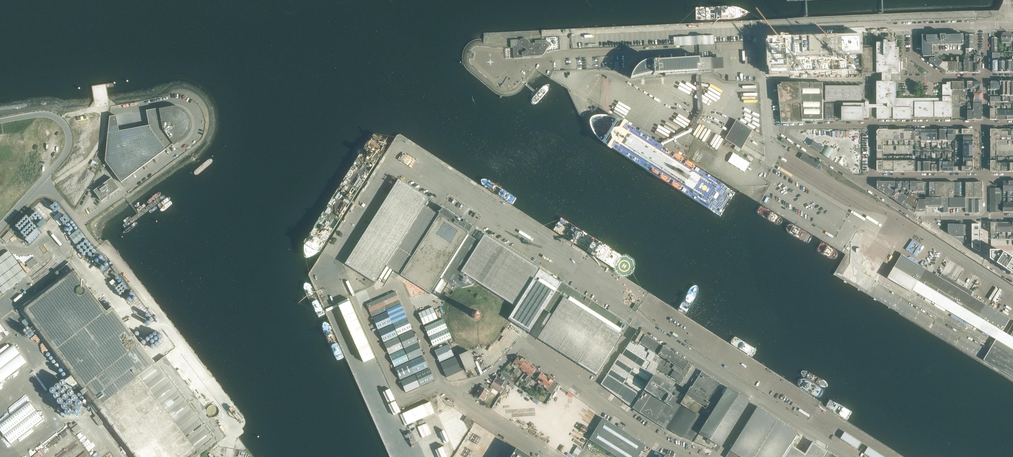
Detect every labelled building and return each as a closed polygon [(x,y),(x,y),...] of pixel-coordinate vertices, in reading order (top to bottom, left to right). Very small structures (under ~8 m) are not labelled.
[(1012,33),(1002,32),(1002,36),(1000,36),(1000,39),(1002,40),(1001,43),(1006,43),(1006,46),(1011,46),(1012,41),(1012,34),(1011,34),(1012,33)] [(933,53),(933,45),(963,45),(963,35),(946,36),(946,35),(943,35),(940,35),(940,36),(923,36),(923,50),(923,56),(935,56),(935,53),(934,53),(933,53)] [(713,43),(712,36),(674,38),(674,45),(702,43),(713,43)] [(788,40),(787,40),(788,55),(837,53),(861,52),(861,37),(855,37),(852,37),(853,37),(851,37),(849,37),(847,37),(845,38),(843,38),(841,38),(840,38),(837,38),(836,38),(835,38),(832,38),(831,38),(828,38),(827,38),(824,38),(823,38),(820,38),(819,38),(818,38),(816,39),(815,39),(812,39),(811,39),(808,39),(807,39),(802,39),(799,39),(798,39),(795,39),(794,39),(791,39),(790,40),(790,39),(788,40)] [(518,39),(510,40),(511,45),(511,47),(511,48),(512,48),(513,48),(514,48),(514,57),(514,58),(522,57),(522,56),(539,55),(542,55),(546,50),(545,49),(548,46),(545,43),(535,43),(535,44),(529,44),(529,43),(529,42),(528,41),(527,40),(526,40),(526,39),(525,39),(524,39),(523,39),(522,39),(521,40),(520,40),(520,41),(519,40),(518,39)] [(772,40),(771,40),(772,74),(788,73),(788,72),(788,55),(787,40),(780,40),(779,40),(778,40),(776,40),(773,40),(772,40)] [(873,47),(873,73),(882,73),(882,78),(882,82),(891,82),(891,78),(891,73),(900,73),(899,73),(899,47),(895,47),(895,43),(877,43),(877,47),(873,47)] [(873,73),(873,47),(873,45),(862,46),(862,59),(862,73),(873,73)] [(837,53),(788,55),(788,72),(862,69),(861,52),(837,53)] [(652,56),(647,56),(647,57),(648,57),(648,61),(648,62),(651,73),(651,74),(653,73),(653,75),(657,75),(657,73),(656,61),(652,62),(651,62),(651,60),(652,60),(652,61),(656,61),(655,56),(656,56),(652,56)] [(712,69),(723,68),(723,57),(711,58),(712,64),(712,69)] [(672,72),(664,73),(665,76),(698,74),(699,74),(700,74),(713,73),(713,69),(712,70),(712,69),(712,64),(711,58),(703,58),(702,58),(701,58),(696,58),(694,58),(691,58),(689,58),(687,58),(684,58),(682,58),(680,59),(677,59),(675,59),(673,59),(671,59),(672,72)] [(928,60),(939,68),(943,62),(937,58),(928,58),(928,60)] [(659,60),(656,60),(656,61),(657,73),(664,73),(672,72),(671,59),(670,59),(668,59),(666,59),(663,60),(661,60),(659,60)] [(630,79),(651,74),(651,73),(648,62),(648,61),(646,62),(644,62),(643,62),(641,64),(639,65),(638,66),(637,66),(636,68),(635,69),(634,70),(633,72),(631,74),(631,75),(631,77),(630,78),(630,79)] [(948,73),(948,62),(944,62),(943,62),(939,68),(946,73),(948,73)] [(895,82),(891,82),(882,82),(877,82),(877,108),(877,118),(911,118),(911,116),(932,117),(952,116),(952,104),(952,82),(947,82),(947,84),(942,84),(942,98),(895,98),(895,82)] [(952,104),(960,104),(961,104),(961,102),(968,102),(968,88),(968,82),(952,82),(952,104)] [(973,82),(973,89),(973,92),(974,92),(974,91),(976,91),(976,92),(983,92),(983,83),(981,82),(973,82)] [(1000,97),(1000,96),(1000,82),(992,82),(990,83),(990,97),(1000,97)] [(803,122),(802,120),(799,83),(782,83),(782,85),(781,85),(778,86),(779,89),(778,89),(778,90),(779,90),(779,93),(778,93),(778,94),(779,93),(779,96),(779,97),(780,100),(779,100),(779,101),(780,100),(780,105),(778,105),(779,116),(781,116),(782,123),(803,122)] [(802,120),(823,119),(823,103),(823,83),(815,83),(814,84),(808,84),(807,83),(799,83),(802,120)] [(825,91),(825,97),(826,101),(862,101),(862,86),(825,86),(825,91)] [(983,92),(976,92),(970,92),(970,101),(977,101),(977,102),(979,102),(979,103),(983,103),(983,92)] [(869,110),(869,105),(869,103),(869,102),(868,102),(868,101),(867,101),(866,102),(865,102),(865,103),(843,103),(842,120),(863,120),(863,118),(869,118),(869,110)] [(838,103),(826,103),(826,119),(838,119),(838,103)] [(983,103),(979,103),(968,103),(968,107),(968,112),(983,112),(983,103)] [(177,141),(182,137),(184,136),(185,135),(186,133),(187,131),(188,130),(189,128),(189,126),(189,124),(189,122),(189,120),(188,118),(187,116),(186,115),(185,113),(183,112),(182,111),(180,110),(178,109),(176,109),(174,108),(172,108),(170,109),(164,110),(165,112),(161,112),(160,108),(146,110),(149,126),(147,126),(122,131),(119,131),(116,115),(113,116),(110,117),(105,161),(111,168),(121,182),(123,181),(128,177),(154,158),(159,154),(165,149),(173,143),(173,142),(173,141),(173,142),(174,142),(175,142),(175,141),(176,141),(176,140),(175,140),(176,139),(177,141)] [(968,112),(968,119),(968,120),(982,120),(982,118),(983,118),(983,112),(968,112)] [(736,120),(725,139),(741,148),(752,130),(736,120)] [(694,151),(688,161),(695,165),(697,161),(706,166),(713,155),(701,148),(698,153),(694,151)] [(803,154),(801,158),(820,170),(822,166),(820,164),(803,154)] [(413,157),(408,166),(412,169),(414,166),(414,167),(415,166),(417,167),(416,170),(423,174),(427,167),(417,161),(418,159),(413,157)] [(112,178),(94,191),(101,201),(119,188),(117,185),(112,178)] [(349,257),(345,264),(374,282),(385,265),(386,266),(393,270),(400,275),(430,294),(440,277),(441,276),(468,233),(469,233),(473,227),(442,207),(440,211),(438,214),(436,212),(424,205),(423,205),(428,198),(398,179),(393,187),(391,190),(389,193),(378,211),(376,214),(374,217),(365,231),(363,234),(361,237),(352,251),(351,254),(349,257)] [(895,190),(895,182),(878,182),(877,189),(890,197),(895,190)] [(901,182),(895,182),(895,190),(890,197),(896,201),(901,193),(901,182)] [(901,182),(901,193),(903,194),(904,192),(907,193),(908,193),(908,192),(909,193),(910,192),(910,182),(901,182)] [(949,197),(954,197),(954,182),(942,182),(941,197),(942,197),(949,197)] [(960,197),(965,197),(965,182),(954,182),(954,197),(955,197),(960,197)] [(982,182),(965,182),(965,197),(975,197),(982,197),(982,182)] [(990,188),(990,189),(990,212),(1001,212),(1001,188),(990,188)] [(896,201),(902,204),(909,193),(908,192),(908,193),(907,193),(904,192),(903,194),(901,193),(896,201)] [(910,192),(909,193),(902,204),(915,212),(919,197),(916,196),(910,192)] [(926,197),(923,197),(919,197),(915,212),(926,212),(926,208),(926,197)] [(942,197),(941,197),(936,197),(934,197),(934,208),(942,208),(942,197)] [(975,212),(975,197),(965,197),(965,208),(965,212),(969,212),(975,212)] [(40,228),(47,222),(44,218),(37,225),(40,228)] [(964,243),(964,235),(964,224),(948,224),(948,229),(948,230),(948,233),(952,233),(952,235),(955,235),(955,237),(959,237),(959,239),(964,243)] [(36,229),(26,239),(30,243),(40,232),(36,229)] [(76,244),(85,237),(79,229),(69,236),(76,244)] [(6,241),(13,235),(9,231),(2,237),(6,241)] [(842,276),(869,290),(875,279),(861,271),(862,269),(865,270),(867,267),(870,269),(873,264),(865,260),(867,257),(860,253),(860,236),(861,234),(856,231),(847,249),(850,250),(850,252),(848,254),(846,254),(843,259),(843,263),(846,264),(848,265),(846,269),(845,268),(839,265),(834,274),(841,278),(842,276)] [(539,268),(524,259),(484,234),(479,242),(468,235),(441,278),(456,288),(458,285),(462,288),(474,285),(476,281),(515,306),(539,268)] [(0,257),(0,290),(3,293),(27,275),(8,251),(0,257)] [(991,260),(1012,274),(1012,258),(1002,251),(991,251),(991,260)] [(88,263),(92,260),(87,254),(83,257),(88,263)] [(926,269),(918,265),(902,255),(894,267),(918,281),(926,269)] [(26,264),(30,269),(39,263),(35,257),(26,264)] [(175,377),(176,370),(172,366),(168,369),(161,359),(155,363),(151,357),(138,341),(112,307),(104,313),(81,282),(74,273),(76,271),(69,262),(54,273),(57,277),(56,277),(54,274),(41,283),(44,287),(43,287),(45,290),(41,293),(39,290),(39,291),(29,299),(19,306),(18,307),(18,308),(18,309),(18,310),(18,311),(24,319),(22,321),(25,326),(28,324),(29,326),(29,325),(36,334),(65,373),(70,379),(84,398),(85,398),(90,405),(90,406),(92,409),(91,409),(93,412),(95,410),(96,409),(98,411),(96,413),(129,456),(203,456),(205,455),(212,450),(219,445),(217,443),(227,436),(218,426),(211,425),(212,418),(205,417),(206,410),(199,409),(200,402),(193,401),(194,394),(187,393),(188,386),(181,385),(182,378),(175,377)] [(894,267),(888,278),(911,293),(913,290),(918,281),(894,267)] [(515,307),(508,319),(510,321),(511,321),(519,326),(520,327),(525,330),(529,332),(543,309),(544,309),(544,308),(561,282),(558,280),(557,280),(551,276),(539,269),(539,268),(515,306),(515,307)] [(939,277),(926,269),(918,281),(978,317),(985,304),(971,296),(973,292),(942,274),(939,277)] [(110,282),(109,282),(114,288),(117,286),(117,285),(113,279),(112,280),(110,282)] [(913,290),(997,340),(1012,349),(1012,337),(1010,336),(1006,334),(1003,332),(1002,331),(984,320),(978,317),(918,281),(913,290)] [(552,314),(537,338),(595,375),(596,376),(622,335),(628,325),(622,320),(620,320),(620,319),(616,317),(615,316),(610,313),(607,311),(601,307),(596,304),(595,304),(591,301),(591,300),(586,297),(586,298),(583,296),(581,294),(576,291),(561,282),(544,308),(544,309),(552,314)] [(372,317),(386,310),(401,304),(395,292),(366,304),(372,317)] [(353,317),(355,316),(348,300),(337,305),(343,317),(348,315),(352,314),(353,317)] [(386,310),(387,312),(390,319),(392,323),(406,317),(401,304),(386,310)] [(991,308),(989,306),(985,304),(978,317),(984,320),(991,308)] [(418,313),(420,317),(423,324),(431,321),(437,318),(432,307),(418,313)] [(1010,319),(991,308),(984,320),(1002,331),(1010,319)] [(471,314),(471,315),(471,316),(472,316),(472,317),(472,318),(473,318),(474,319),(475,319),(476,319),(477,319),(478,318),(479,318),(479,317),(480,317),(480,316),(480,315),(480,314),(480,313),(479,312),(478,311),(477,311),(476,311),(475,311),(474,311),(473,311),(473,312),(472,312),(472,313),(471,314)] [(378,329),(392,323),(390,319),(387,312),(373,318),(378,329)] [(424,327),(433,346),(451,338),(442,316),(437,318),(431,321),(432,324),(424,327)] [(397,335),(412,329),(407,318),(392,324),(397,335)] [(378,331),(383,342),(397,336),(392,325),(378,331)] [(409,360),(423,354),(412,330),(399,336),(409,360)] [(637,330),(631,339),(637,343),(643,334),(637,330)] [(676,337),(685,341),(687,335),(678,332),(676,337)] [(621,355),(628,359),(645,370),(651,361),(651,360),(661,345),(651,339),(644,335),(643,334),(637,343),(631,339),(621,354),(621,355)] [(384,343),(389,354),(403,348),(398,337),(384,343)] [(997,340),(985,360),(1012,377),(1012,349),(997,340)] [(449,344),(442,347),(435,351),(439,362),(454,356),(449,344)] [(26,362),(13,345),(0,355),(0,382),(26,362)] [(662,346),(661,345),(651,360),(658,364),(663,367),(667,361),(668,362),(671,357),(669,357),(672,352),(662,346)] [(389,356),(394,367),(408,361),(403,349),(389,356)] [(469,351),(459,355),(465,369),(465,371),(476,366),(469,351)] [(679,382),(681,379),(689,366),(688,364),(687,363),(687,362),(672,352),(669,357),(671,357),(668,362),(667,361),(663,367),(658,364),(655,368),(656,369),(665,374),(666,374),(679,382)] [(621,355),(621,354),(620,353),(600,384),(631,407),(632,408),(653,375),(652,375),(651,374),(645,370),(628,359),(621,355)] [(446,377),(465,369),(459,355),(440,363),(446,377)] [(414,373),(428,367),(423,356),(409,362),(414,373)] [(515,373),(524,360),(518,356),(513,364),(518,367),(517,368),(516,368),(513,371),(515,373)] [(524,360),(515,373),(517,374),(520,370),(519,370),(520,369),(525,372),(530,365),(524,360)] [(645,370),(651,374),(652,375),(656,369),(655,368),(658,364),(651,360),(651,361),(645,370)] [(400,380),(414,373),(409,362),(395,368),(400,380)] [(528,376),(525,379),(525,380),(527,381),(531,375),(536,369),(530,365),(525,372),(529,375),(528,376)] [(434,379),(432,375),(429,368),(415,375),(417,379),(420,386),(434,379)] [(536,388),(538,389),(545,379),(547,377),(541,373),(536,369),(531,375),(536,379),(535,380),(540,383),(539,384),(536,388)] [(653,375),(632,408),(643,415),(665,429),(666,428),(671,431),(676,434),(675,434),(676,434),(682,437),(693,442),(707,448),(711,449),(713,450),(714,450),(717,445),(720,447),(749,401),(727,387),(707,419),(697,413),(701,406),(705,409),(709,403),(707,402),(720,383),(701,371),(691,387),(690,386),(684,397),(683,396),(676,391),(674,390),(675,389),(659,379),(653,375)] [(401,381),(405,392),(420,386),(416,379),(415,375),(401,381)] [(497,376),(494,381),(501,386),(501,385),(504,387),(507,383),(509,380),(504,376),(501,379),(500,378),(497,376)] [(547,377),(545,379),(538,389),(540,390),(542,387),(542,386),(542,385),(547,389),(546,390),(551,394),(557,385),(547,377)] [(482,384),(480,385),(480,386),(475,395),(483,400),(488,392),(489,391),(490,393),(493,389),(499,393),(503,388),(493,382),(490,387),(491,387),(490,389),(482,384)] [(545,404),(528,431),(531,433),(532,434),(543,441),(551,446),(552,446),(560,433),(564,426),(569,420),(581,400),(577,397),(568,390),(558,383),(557,385),(551,394),(545,404)] [(765,386),(762,391),(772,397),(775,392),(765,386)] [(777,397),(787,404),(790,398),(780,392),(777,397)] [(569,420),(578,425),(589,406),(581,400),(569,420)] [(76,408),(66,409),(67,415),(71,414),(71,412),(74,412),(74,414),(80,414),(79,407),(78,407),(78,405),(80,405),(80,401),(78,401),(78,404),(77,404),(77,405),(75,405),(76,408)] [(424,406),(428,404),(430,409),(434,407),(432,401),(423,404),(424,406)] [(0,424),(0,430),(10,443),(42,419),(29,402),(0,424)] [(598,413),(589,406),(578,425),(586,431),(598,413)] [(725,456),(782,456),(790,444),(795,447),(803,435),(798,432),(782,422),(780,421),(775,418),(767,413),(762,410),(757,406),(725,456)] [(589,439),(617,456),(637,456),(645,445),(602,418),(589,439)] [(586,431),(578,425),(569,420),(564,426),(582,438),(586,431)] [(76,423),(71,427),(75,433),(81,429),(76,423)] [(578,444),(582,438),(564,426),(560,433),(578,444)] [(443,430),(436,433),(441,444),(448,441),(443,430)] [(850,436),(845,432),(841,438),(846,441),(850,436)] [(803,435),(795,447),(805,452),(812,441),(811,441),(806,437),(803,435)] [(850,436),(846,441),(851,445),(855,439),(850,436)] [(855,439),(851,445),(857,448),(860,442),(855,439)] [(782,456),(824,456),(828,451),(824,449),(815,444),(812,441),(805,452),(795,447),(790,444),(782,456)] [(440,456),(446,456),(443,446),(437,448),(440,456)] [(520,451),(516,448),(515,448),(516,448),(513,452),(510,456),(530,456),(520,451)]
